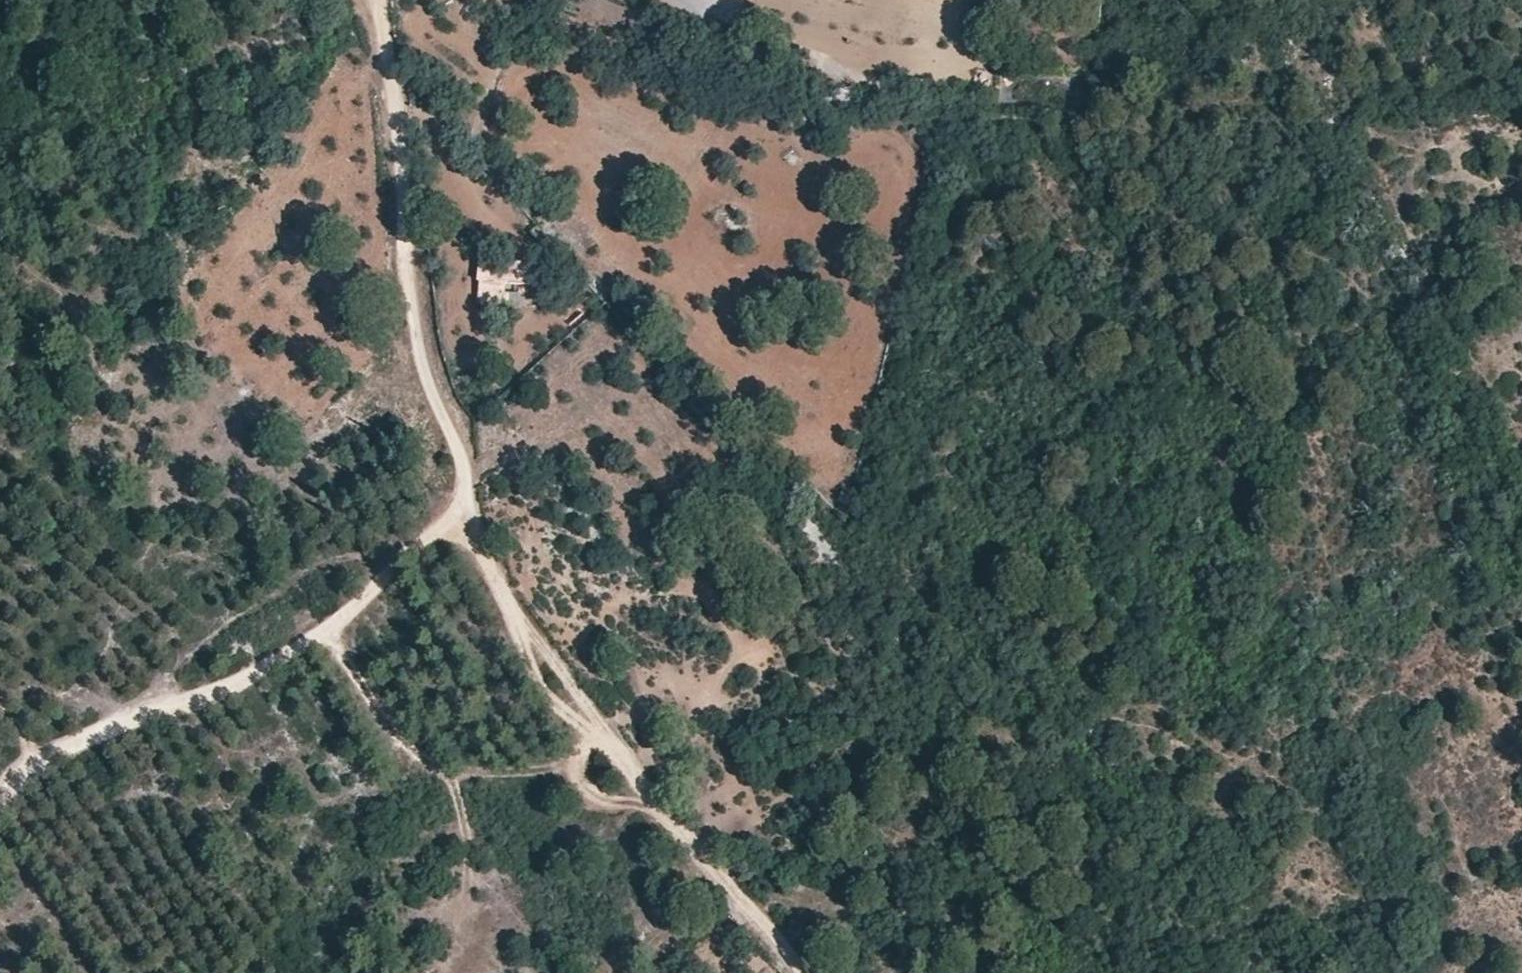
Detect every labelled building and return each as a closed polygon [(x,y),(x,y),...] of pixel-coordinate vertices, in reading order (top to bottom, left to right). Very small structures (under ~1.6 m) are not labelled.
[(477,293),(498,294),(499,274),(525,275),(526,254),(478,252),(477,293)]
